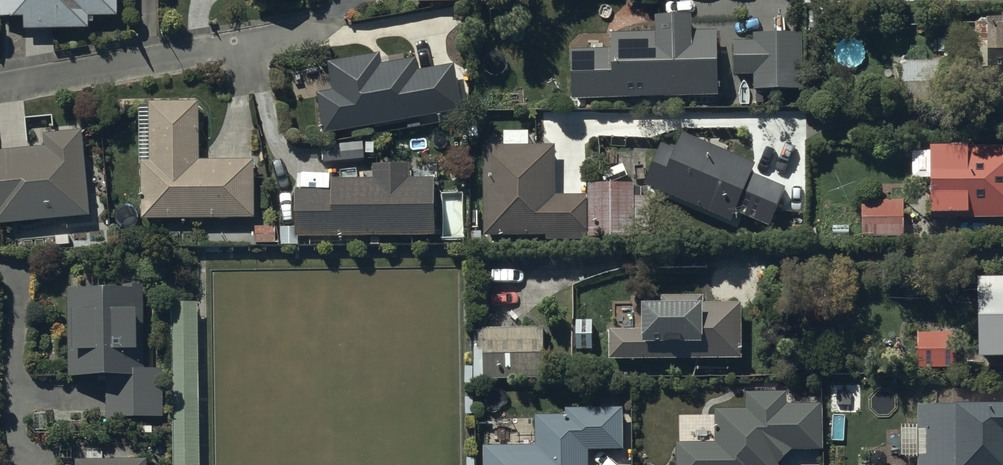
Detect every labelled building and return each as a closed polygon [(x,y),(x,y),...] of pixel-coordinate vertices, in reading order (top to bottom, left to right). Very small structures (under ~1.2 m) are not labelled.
[(1,18),(25,18),(25,31),(89,30),(89,17),(118,17),(118,0),(1,0),(1,18)] [(716,97),(717,33),(690,33),(690,19),(654,19),(654,34),(611,34),(611,51),(606,50),(606,41),(593,41),(593,51),(571,51),(571,99),(716,97)] [(1002,88),(1002,19),(988,19),(988,23),(974,24),(974,51),(986,51),(986,88),(1002,88)] [(803,91),(802,35),(754,35),(755,42),(733,42),(734,77),(758,77),(758,91),(803,91)] [(318,94),(325,136),(461,111),(453,66),(417,72),(414,60),(381,67),(378,55),(326,65),(331,92),(318,94)] [(200,103),(140,104),(139,165),(143,165),(143,220),(255,219),(254,161),(200,161),(200,103)] [(81,132),(45,136),(46,148),(0,152),(0,148),(0,225),(91,217),(81,132)] [(631,238),(631,185),(587,185),(587,197),(554,197),(554,147),(528,147),(528,133),(503,133),(503,148),(483,148),(483,237),(545,237),(545,243),(588,243),(588,238),(631,238)] [(754,164),(681,134),(674,150),(660,144),(643,187),(731,224),(735,215),(768,229),(785,190),(750,175),(754,164)] [(929,150),(930,218),(964,217),(964,222),(1002,222),(1002,149),(929,150)] [(433,237),(432,180),(408,180),(408,167),(374,166),(374,181),(332,181),(332,192),(296,191),(297,239),(433,237)] [(902,237),(901,202),(861,202),(862,237),(902,237)] [(145,371),(144,287),(133,287),(133,276),(69,276),(69,379),(106,379),(107,419),(164,418),(163,371),(145,371)] [(976,360),(1002,360),(1002,281),(976,282),(976,360)] [(740,360),(739,305),(703,305),(703,297),(662,298),(662,308),(640,308),(640,331),(607,331),(608,361),(740,360)] [(177,464),(201,464),(198,303),(174,303),(177,464)] [(544,380),(544,329),(473,329),(473,381),(544,380)] [(791,451),(822,452),(821,406),(786,407),(786,393),(746,394),(746,410),(715,411),(715,414),(679,415),(679,444),(676,444),(676,464),(778,464),(791,451)] [(917,418),(917,464),(1002,464),(1002,406),(996,406),(928,406),(917,406),(917,418)] [(621,409),(565,410),(566,417),(534,417),(534,424),(508,425),(508,448),(481,448),(482,464),(588,464),(587,452),(622,452),(621,409)]
